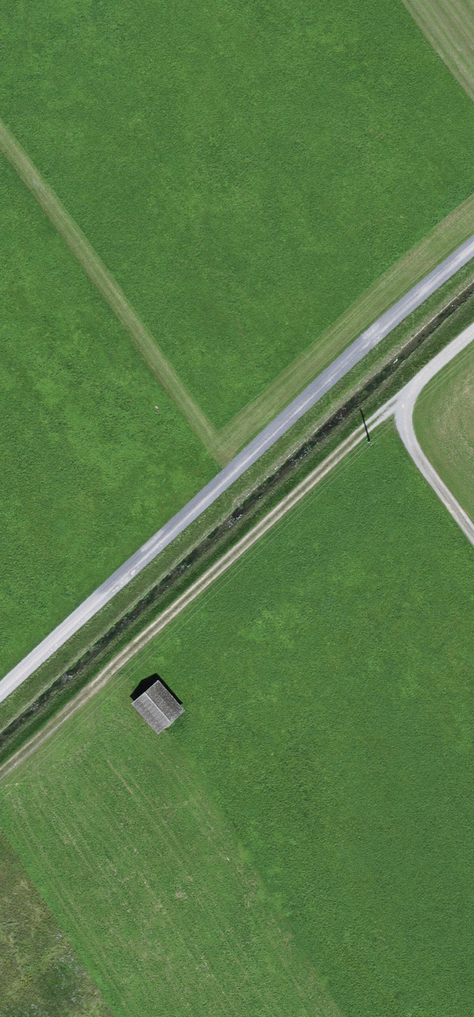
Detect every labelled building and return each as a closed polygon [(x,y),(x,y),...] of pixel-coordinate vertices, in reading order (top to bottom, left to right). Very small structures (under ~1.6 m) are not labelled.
[(183,711),(156,680),(131,702),(157,733),(183,711)]
